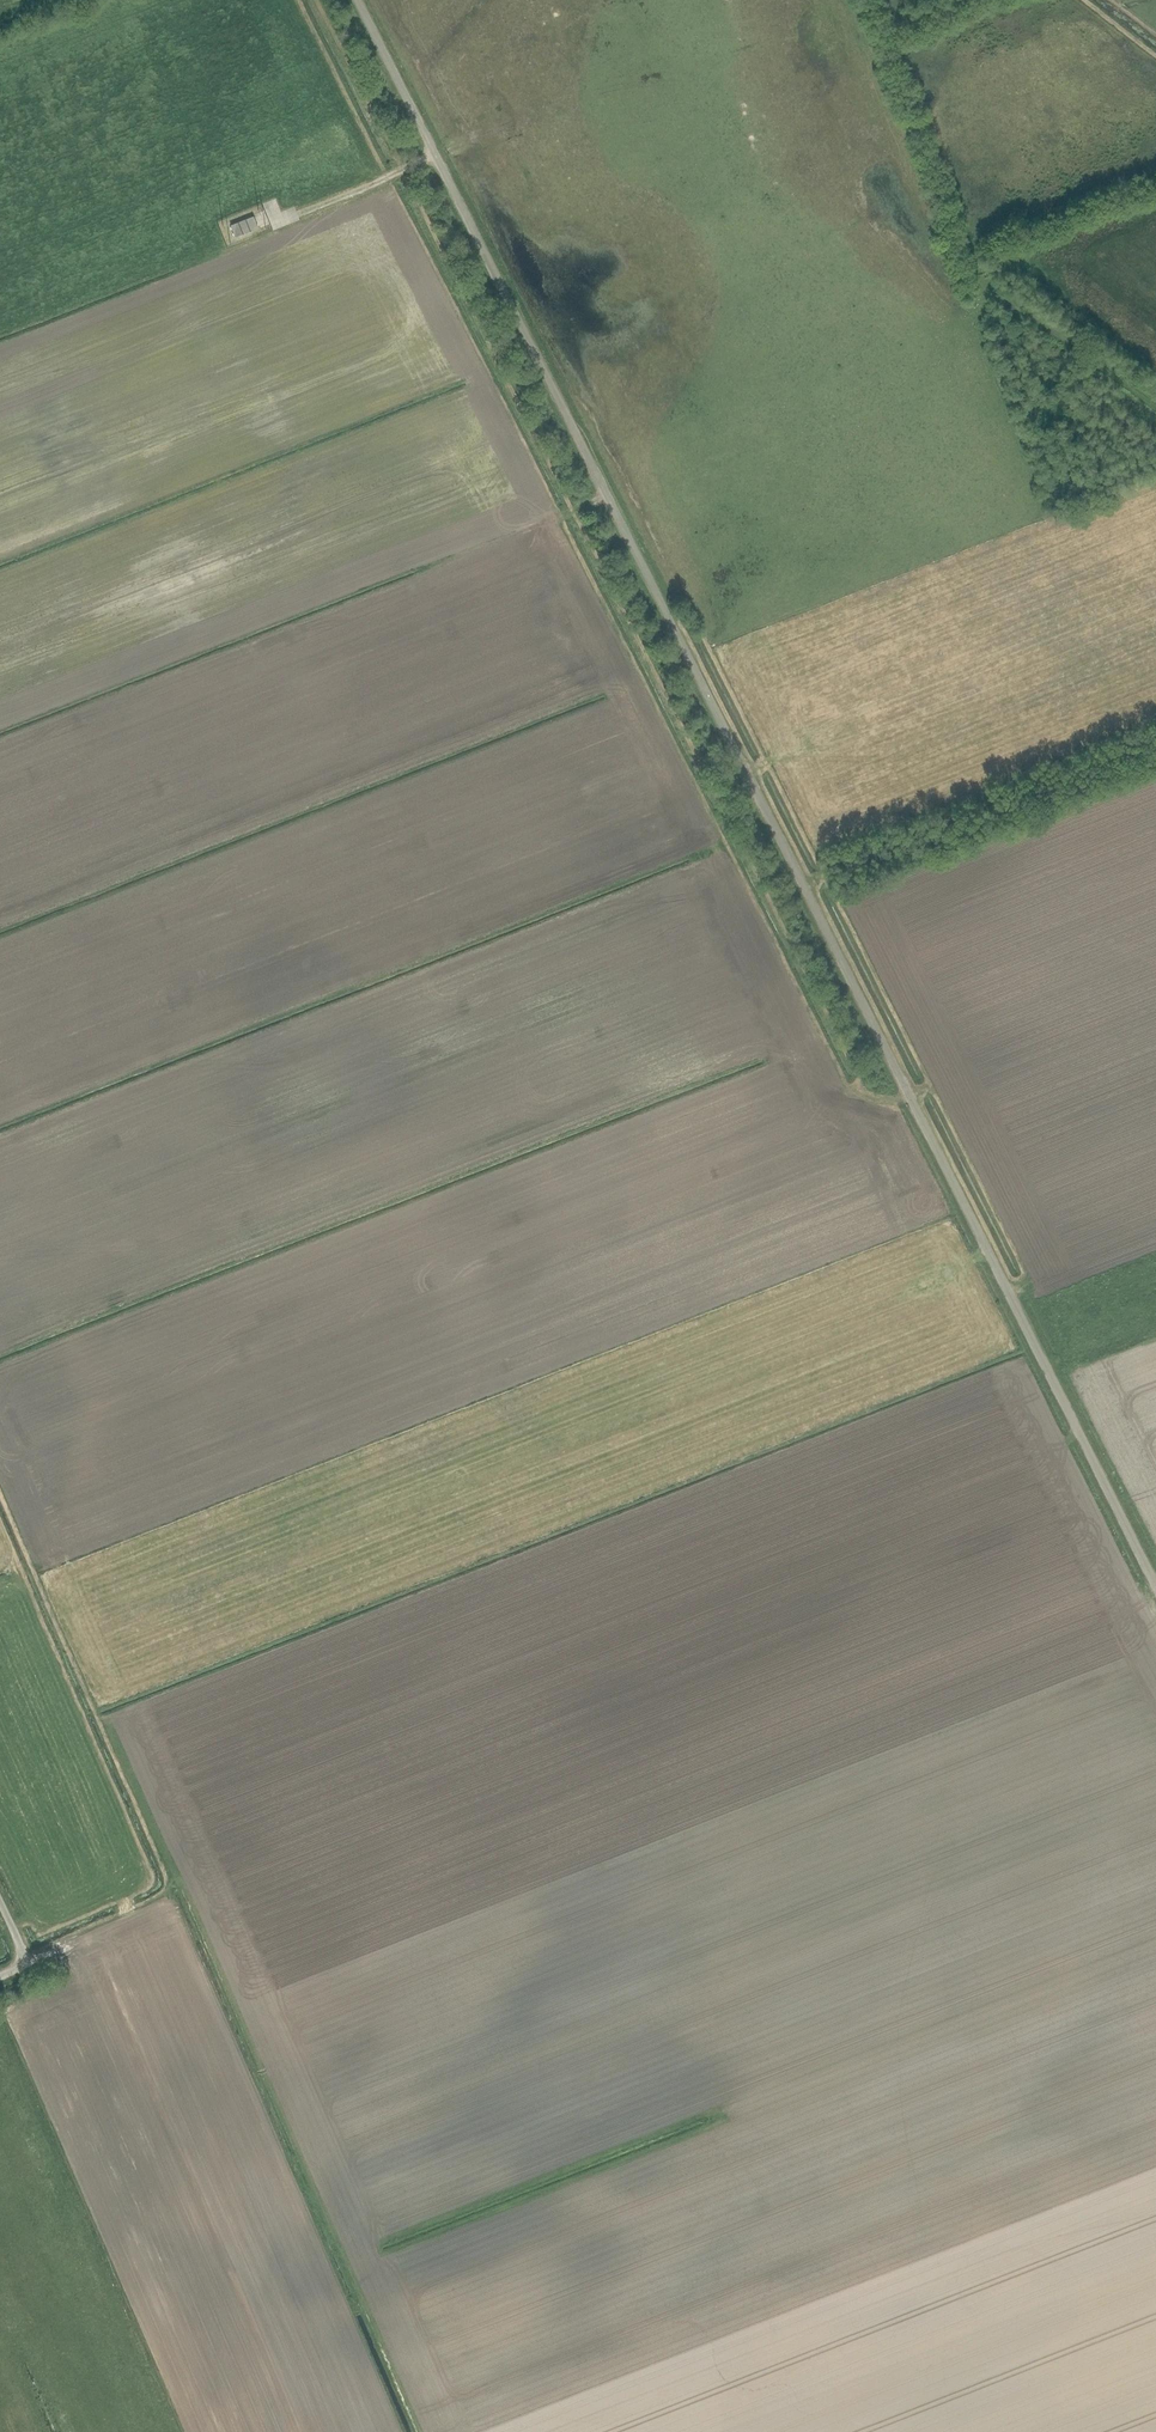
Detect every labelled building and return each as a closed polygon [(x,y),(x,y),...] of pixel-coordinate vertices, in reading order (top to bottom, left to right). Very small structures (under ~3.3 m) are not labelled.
[(254,216),(231,225),(235,237),(258,228),(254,216)]
